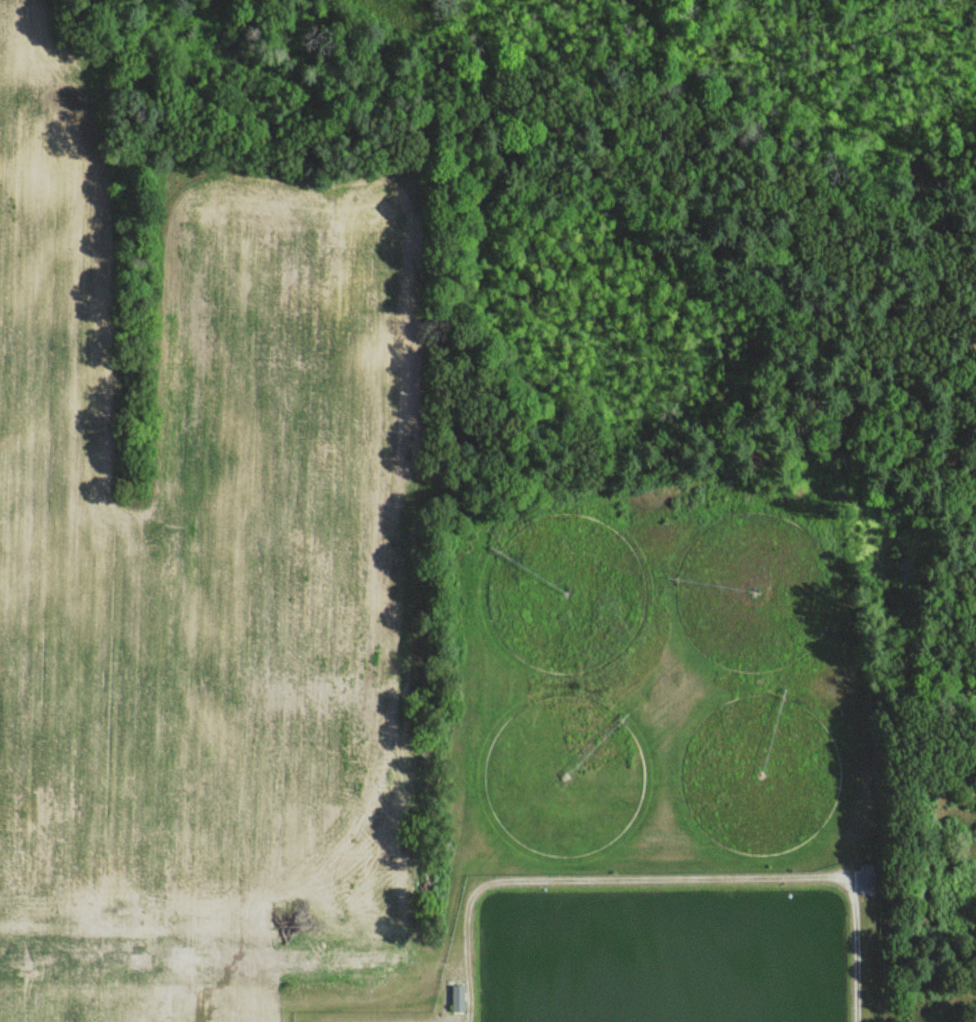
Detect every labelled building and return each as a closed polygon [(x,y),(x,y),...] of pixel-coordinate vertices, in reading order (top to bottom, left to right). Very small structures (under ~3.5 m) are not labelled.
[(450,988),(450,1014),(462,1014),(462,988),(450,988)]
